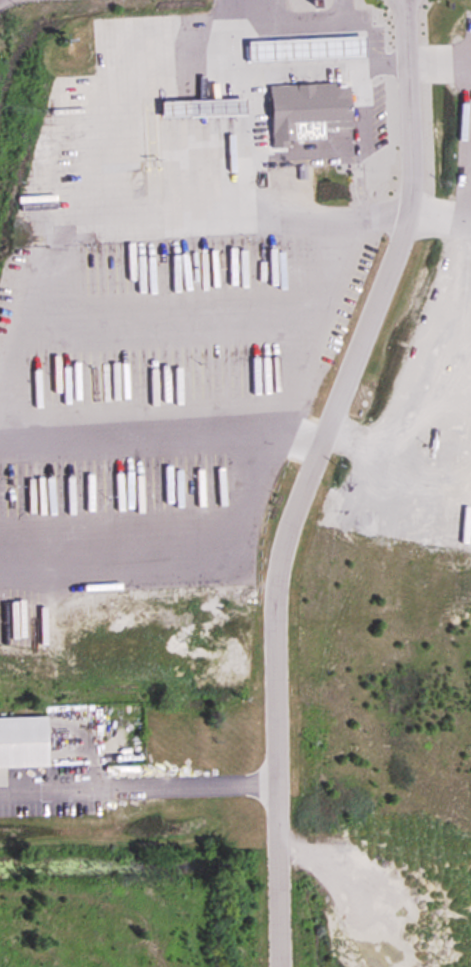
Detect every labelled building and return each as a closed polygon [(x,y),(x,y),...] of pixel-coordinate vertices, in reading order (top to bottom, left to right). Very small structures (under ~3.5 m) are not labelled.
[(247,62),(365,55),(364,33),(246,40),(247,62)] [(270,122),(295,121),(295,128),(350,126),(348,81),(269,84),(270,122)] [(245,114),(244,95),(159,100),(160,118),(245,114)] [(0,718),(0,769),(46,768),(45,717),(0,718)] [(458,905),(328,920),(333,966),(465,966),(458,905)]
